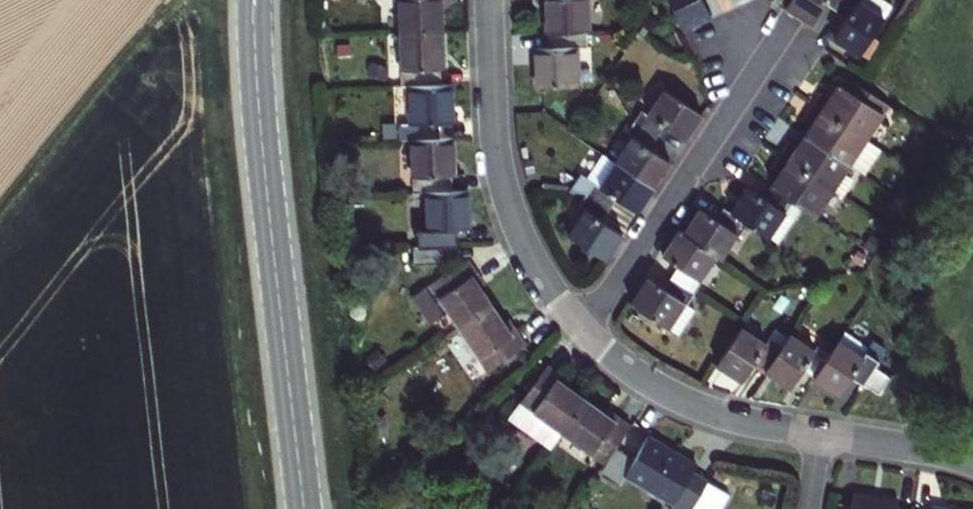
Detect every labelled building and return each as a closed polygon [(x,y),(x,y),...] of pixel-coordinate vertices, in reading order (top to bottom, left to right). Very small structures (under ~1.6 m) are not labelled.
[(399,32),(442,30),(441,11),(441,0),(398,0),(399,32)] [(548,14),(548,34),(587,32),(590,32),(588,0),(547,0),(548,14)] [(683,29),(698,23),(712,16),(705,0),(669,0),(683,29)] [(787,9),(800,18),(814,26),(827,5),(837,11),(845,0),(792,0),(787,9)] [(837,11),(849,19),(842,29),(834,40),(861,58),(886,20),(861,4),(864,0),(845,0),(837,11)] [(861,4),(886,20),(895,6),(885,0),(864,0),(861,4)] [(443,50),(442,30),(399,32),(402,84),(410,84),(442,83),(441,69),(444,69),(443,50)] [(537,68),(537,88),(547,87),(580,86),(578,47),(588,47),(587,32),(548,34),(549,48),(536,49),(537,68)] [(818,97),(814,103),(866,138),(888,104),(851,80),(846,88),(838,83),(830,96),(822,90),(818,97)] [(442,83),(410,84),(411,124),(401,125),(401,139),(412,138),(442,137),(442,123),(454,122),(453,103),(452,83),(442,83)] [(702,113),(665,89),(648,115),(643,111),(636,121),(659,136),(666,127),(685,140),(694,126),(702,113)] [(814,121),(806,133),(850,162),(864,172),(880,147),(866,138),(814,103),(810,109),(806,115),(809,117),(814,121)] [(814,121),(809,117),(802,130),(806,133),(814,121)] [(651,149),(659,136),(636,121),(636,122),(628,134),(633,137),(630,142),(622,137),(610,155),(617,160),(655,185),(663,173),(670,162),(651,149)] [(401,139),(401,125),(386,125),(387,139),(401,139)] [(806,133),(802,130),(793,143),(798,146),(806,133)] [(785,147),(780,154),(832,189),(850,162),(806,133),(798,146),(793,143),(789,140),(785,147)] [(455,156),(454,136),(442,137),(412,138),(414,191),(453,189),(453,176),(456,175),(455,156)] [(832,189),(780,154),(776,160),(772,167),(780,172),(771,186),(796,202),(803,207),(815,215),(832,189)] [(582,175),(572,191),(588,194),(611,209),(617,199),(637,211),(646,198),(655,185),(617,160),(616,163),(605,156),(589,180),(582,175)] [(904,184),(898,194),(910,202),(916,192),(904,184)] [(740,200),(732,212),(748,223),(779,244),(796,219),(789,214),(796,202),(771,186),(764,197),(748,187),(740,200)] [(453,189),(414,191),(417,247),(450,245),(459,245),(458,227),(470,226),(469,207),(468,189),(453,189)] [(603,220),(611,209),(588,194),(579,207),(585,210),(568,234),(605,258),(614,246),(622,233),(603,220)] [(889,207),(902,215),(910,202),(898,194),(889,207)] [(796,219),(803,207),(796,202),(789,214),(796,219)] [(732,212),(724,207),(716,219),(701,209),(693,221),(685,233),(720,255),(722,257),(738,233),(740,235),(748,223),(732,212)] [(703,280),(720,255),(685,233),(680,230),(672,243),(664,255),(679,265),(672,275),(698,292),(705,282),(703,280)] [(451,262),(450,245),(417,247),(416,247),(417,263),(451,262)] [(867,256),(858,251),(853,259),(862,264),(867,256)] [(468,259),(431,285),(460,327),(492,305),(476,281),(481,278),(474,269),(468,259)] [(663,287),(649,278),(640,291),(632,303),(679,335),(695,311),(688,307),(698,292),(672,275),(663,287)] [(507,327),(492,305),(460,327),(489,370),(526,345),(518,335),(511,324),(507,327)] [(741,328),(716,366),(729,374),(743,383),(755,364),(766,371),(781,349),(768,341),(766,345),(741,328)] [(845,331),(840,339),(864,354),(866,351),(880,359),(883,356),(845,331)] [(815,349),(791,334),(781,349),(766,371),(779,380),(793,389),(805,370),(815,377),(830,353),(818,346),(815,349)] [(864,354),(840,339),(830,353),(815,377),(828,385),(842,394),(853,377),(864,384),(875,367),(880,359),(866,351),(864,354)] [(363,357),(377,374),(389,364),(376,347),(363,357)] [(552,447),(563,431),(587,399),(564,382),(567,379),(557,372),(548,365),(510,416),(552,447)] [(892,378),(875,367),(864,384),(881,395),(892,378)] [(608,415),(587,399),(563,431),(606,462),(616,447),(631,426),(621,418),(611,411),(608,415)] [(636,459),(623,452),(605,478),(620,488),(627,477),(675,503),(679,498),(692,506),(707,479),(700,475),(693,471),(696,465),(650,437),(636,459)] [(616,447),(606,462),(598,473),(605,478),(623,452),(616,447)] [(727,490),(733,480),(719,473),(713,482),(727,490)] [(897,508),(898,502),(877,499),(855,495),(853,508),(905,508),(897,508)]
